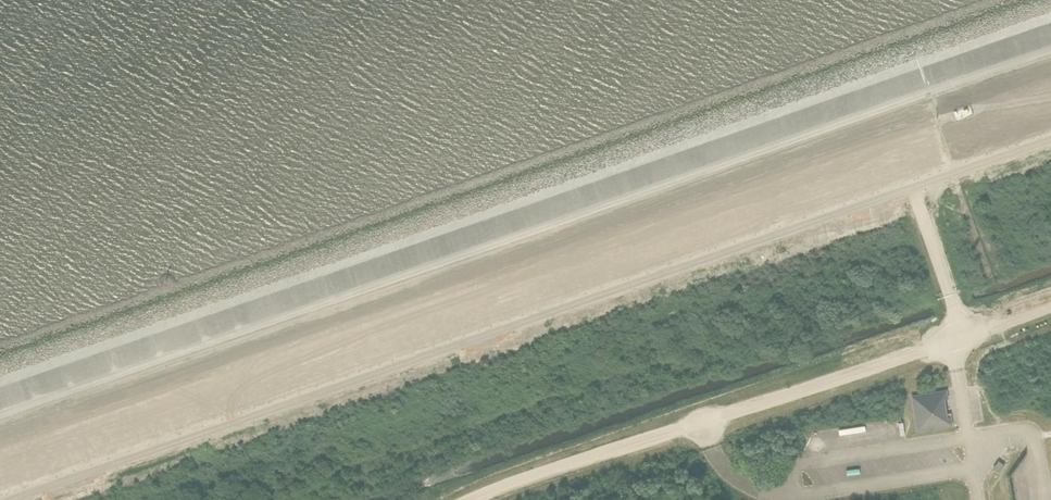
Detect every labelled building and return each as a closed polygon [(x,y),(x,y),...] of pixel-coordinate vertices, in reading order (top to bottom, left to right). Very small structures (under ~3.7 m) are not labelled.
[(917,430),(952,424),(950,416),(946,417),(945,407),(944,407),(942,400),(944,399),(947,398),(946,390),(912,396),(917,430)] [(1001,460),(997,468),(1004,472),(1008,465),(1001,460)]
